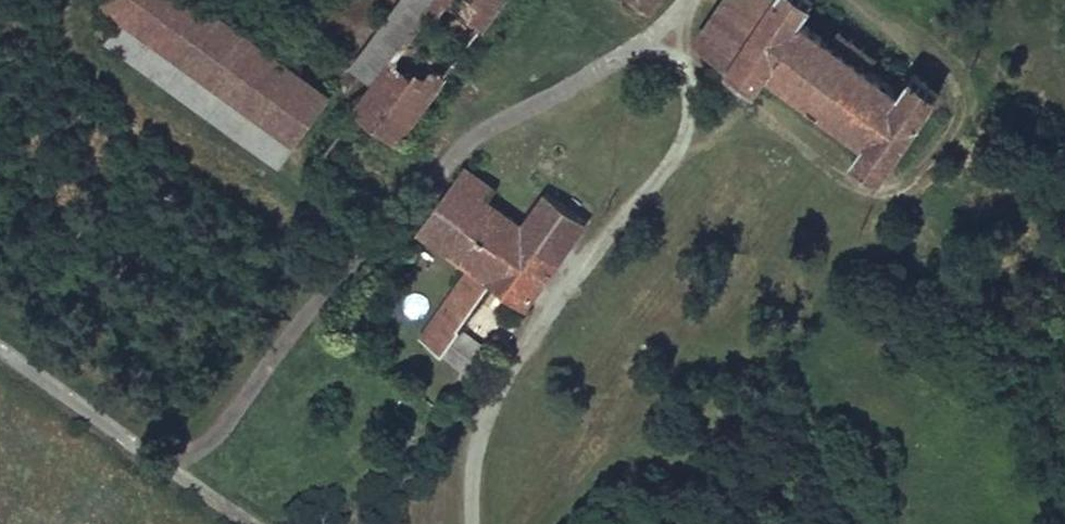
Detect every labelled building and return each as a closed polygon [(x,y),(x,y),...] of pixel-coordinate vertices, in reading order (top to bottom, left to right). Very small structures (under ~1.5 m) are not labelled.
[(197,0),(103,0),(102,1),(124,16),(271,121),(284,102),(265,89),(282,62),(197,0)] [(374,79),(434,0),(402,0),(354,64),(374,79)] [(374,79),(356,105),(394,136),(497,0),(434,0),(374,79)] [(699,38),(757,84),(770,65),(867,135),(854,152),(881,172),(908,137),(903,133),(911,119),(918,123),(942,88),(917,69),(904,85),(803,15),(814,0),(727,0),(699,38)] [(296,140),(124,16),(106,38),(276,164),(296,140)] [(328,93),(282,62),(265,89),(284,102),(271,121),(296,140),(328,93)] [(465,168),(419,227),(469,266),(417,335),(471,373),(487,351),(458,327),(490,281),(523,306),(583,223),(543,193),(529,215),(521,227),(520,226),(484,202),(493,190),(465,168)] [(529,215),(493,190),(484,202),(520,226),(529,215)]
